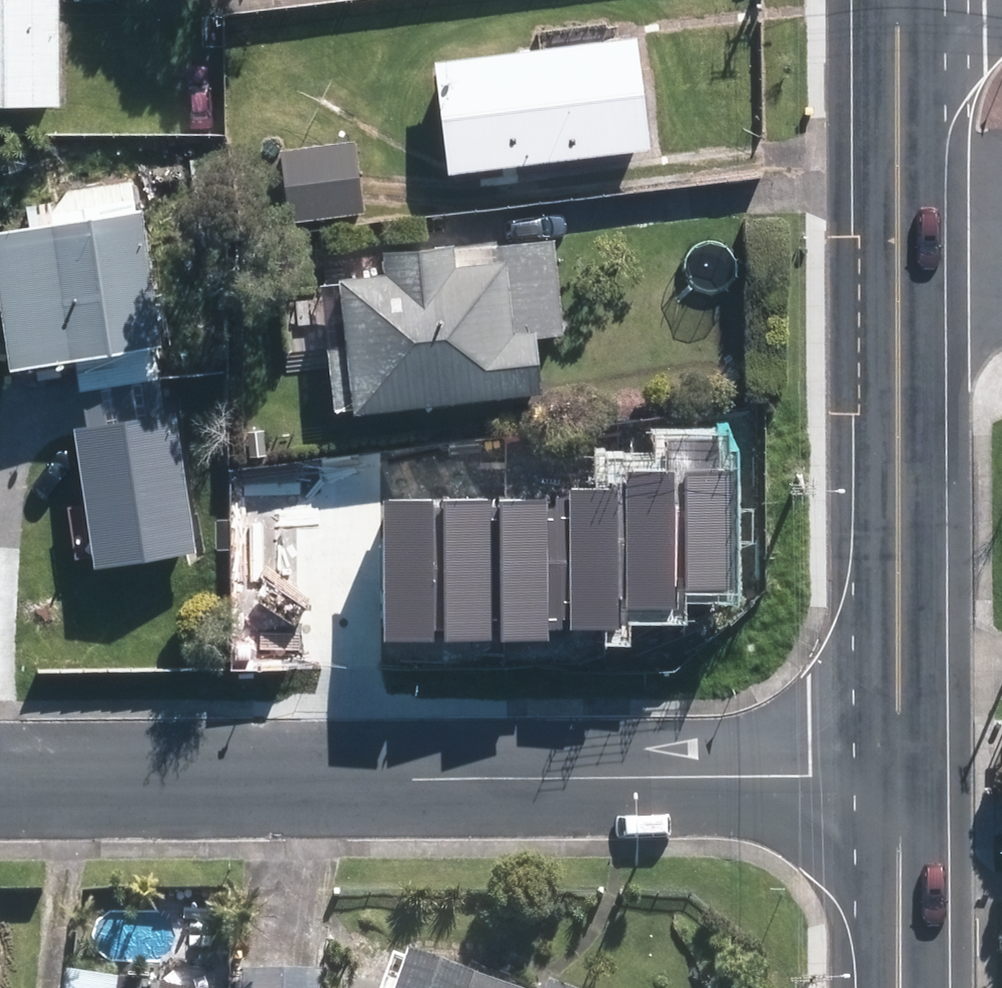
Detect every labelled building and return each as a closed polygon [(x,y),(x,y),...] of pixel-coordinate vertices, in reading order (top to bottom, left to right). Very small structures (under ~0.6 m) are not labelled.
[(60,0),(0,0),(0,108),(61,108),(60,0)] [(643,45),(444,69),(454,152),(654,128),(643,45)] [(358,147),(286,156),(294,217),(366,209),(358,147)] [(136,225),(6,248),(28,372),(158,349),(136,225)] [(322,280),(336,413),(552,391),(546,333),(575,330),(566,243),(516,248),(518,260),(322,280)] [(177,427),(89,440),(108,566),(197,553),(177,427)] [(621,489),(622,611),(676,610),(674,592),(674,474),(620,474),(621,489)] [(727,474),(674,474),(674,592),(727,592),(727,474)] [(621,489),(569,490),(571,630),(622,629),(622,611),(621,489)] [(436,501),(383,502),(384,641),(437,641),(436,501)] [(494,501),(436,501),(437,641),(494,641),(494,501)] [(552,501),(494,501),(494,641),(551,641),(552,501)] [(425,953),(412,987),(524,987),(425,953)] [(245,976),(245,987),(331,987),(331,976),(245,976)]
